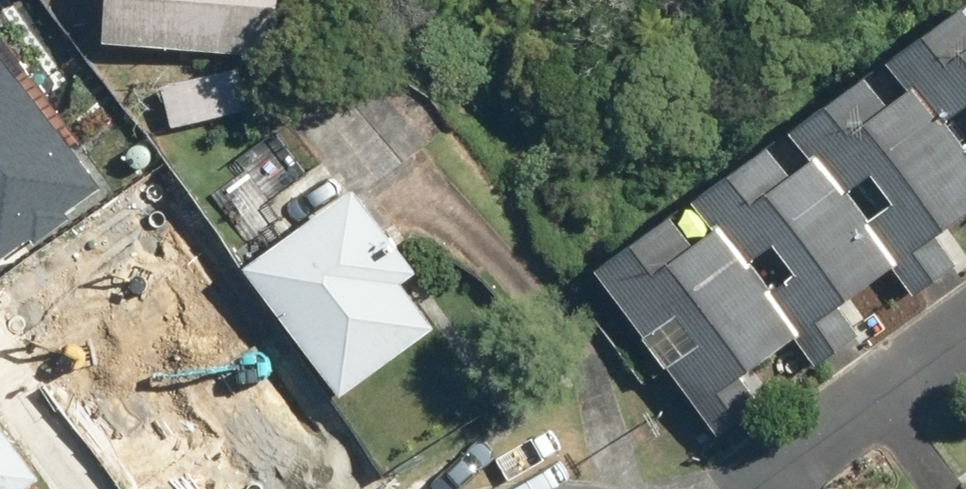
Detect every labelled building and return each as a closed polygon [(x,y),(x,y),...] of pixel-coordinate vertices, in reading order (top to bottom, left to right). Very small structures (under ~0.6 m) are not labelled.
[(108,35),(291,53),(296,0),(110,0),(108,35)] [(889,55),(914,89),(965,159),(965,0),(964,0),(889,55)] [(0,28),(0,234),(98,165),(0,28)] [(965,218),(965,159),(914,89),(897,102),(872,68),(793,126),(894,264),(917,295),(959,264),(940,237),(965,218)] [(894,264),(793,126),(698,195),(717,220),(795,327),(801,322),(829,361),(863,336),(840,304),(894,264)] [(422,267),(366,188),(249,269),(336,393),(433,325),(401,281),(422,267)] [(701,396),(795,327),(717,220),(696,236),(677,211),(604,265),(701,396)] [(55,357),(119,488),(134,488),(184,465),(163,422),(259,376),(222,299),(187,316),(164,268),(79,309),(94,338),(55,357)] [(0,423),(0,488),(24,488),(40,477),(0,423)] [(955,488),(965,488),(965,481),(955,488)]
